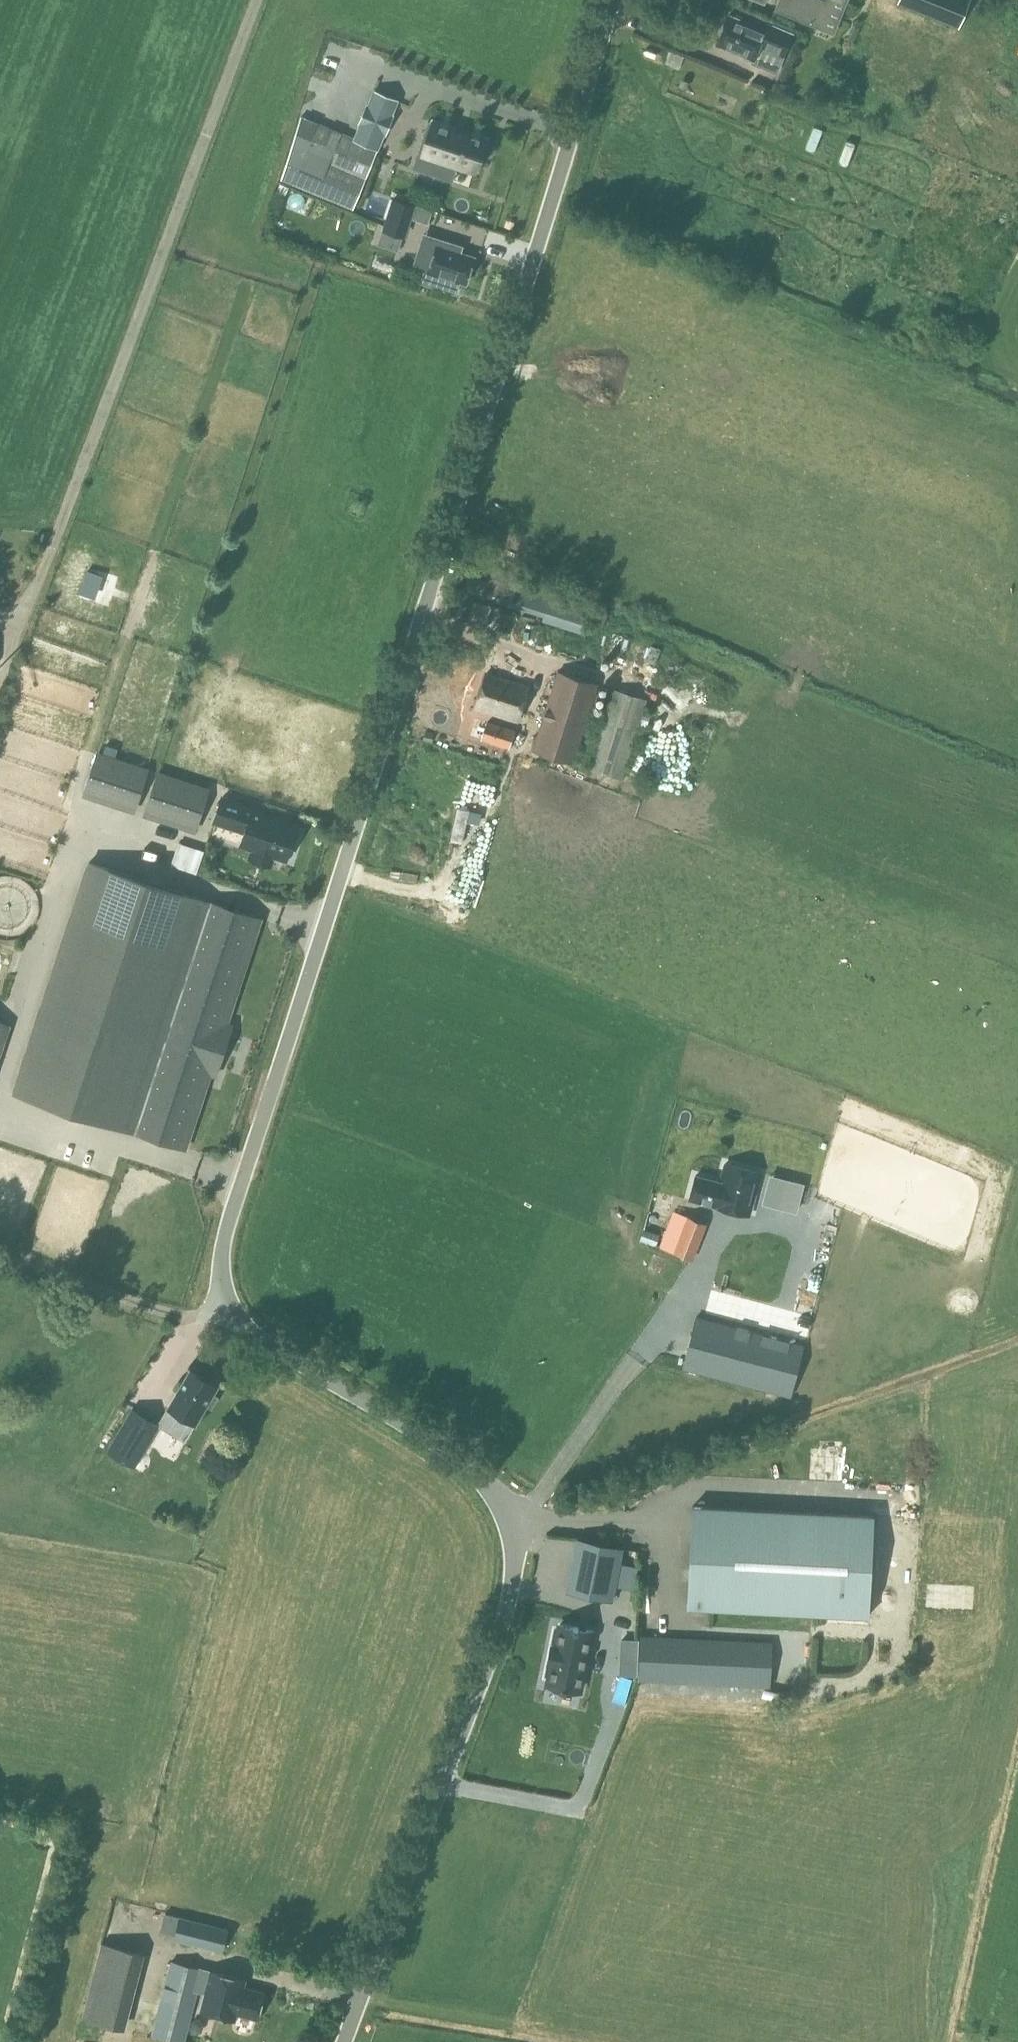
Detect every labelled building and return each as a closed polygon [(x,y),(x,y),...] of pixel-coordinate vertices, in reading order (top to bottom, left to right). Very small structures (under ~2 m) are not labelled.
[(778,8),(825,26),(833,7),(842,11),(847,0),(781,0),(778,8)] [(899,2),(959,26),(969,0),(900,0),(899,2)] [(717,43),(754,58),(760,45),(784,55),(793,33),(768,22),(765,29),(729,14),(717,43)] [(855,41),(861,29),(855,26),(849,38),(855,41)] [(659,63),(672,68),(677,55),(665,50),(659,63)] [(301,117),(282,176),(353,206),(377,149),(378,149),(384,134),(385,135),(393,116),(392,115),(398,101),(375,91),(369,105),(368,105),(360,124),(361,124),(355,139),(317,124),(301,117)] [(475,172),(485,139),(434,122),(431,131),(426,129),(415,160),(441,169),(443,161),(475,172)] [(822,128),(813,125),(804,147),(813,150),(822,128)] [(855,142),(846,139),(838,161),(847,164),(855,142)] [(398,250),(409,217),(428,223),(431,211),(393,199),(379,244),(398,250)] [(466,246),(474,221),(433,209),(425,234),(466,246)] [(467,284),(476,258),(453,251),(455,246),(431,238),(430,244),(423,242),(415,266),(427,270),(424,282),(456,292),(459,282),(467,284)] [(542,621),(583,633),(589,609),(471,571),(465,592),(543,616),(542,621)] [(575,764),(600,683),(556,670),(533,748),(575,764)] [(477,707),(519,719),(529,684),(487,672),(477,707)] [(623,778),(648,698),(613,687),(588,766),(623,778)] [(510,748),(516,730),(487,720),(481,739),(510,748)] [(85,795),(134,811),(148,770),(98,753),(94,768),(85,795)] [(497,806),(504,782),(473,772),(465,796),(497,806)] [(195,831),(209,789),(159,773),(146,815),(195,831)] [(265,814),(266,811),(223,797),(215,822),(245,832),(241,845),(254,849),(254,850),(255,850),(256,847),(273,852),(272,855),(273,856),(273,855),(287,859),(289,852),(292,853),(297,840),(293,839),(298,826),(282,821),(282,819),(265,814)] [(204,900),(89,862),(14,1092),(129,1130),(130,1126),(138,1128),(136,1132),(177,1146),(253,916),(212,902),(210,907),(203,904),(204,900)] [(0,1023),(0,1054),(9,1026),(0,1023)] [(715,1204),(715,1205),(750,1215),(761,1172),(726,1163),(721,1181),(696,1175),(690,1197),(715,1204)] [(773,1181),(759,1245),(780,1250),(794,1186),(773,1181)] [(822,1240),(826,1213),(793,1208),(788,1234),(822,1240)] [(679,1234),(664,1229),(660,1244),(695,1258),(709,1224),(686,1215),(679,1234)] [(792,1397),(806,1344),(697,1314),(682,1368),(792,1397)] [(204,1408),(218,1385),(192,1369),(167,1411),(193,1426),(204,1407),(204,1408)] [(136,1466),(160,1425),(132,1409),(108,1450),(136,1466)] [(694,1506),(694,1508),(713,1509),(711,1547),(691,1546),(688,1606),(869,1615),(869,1614),(851,1613),(856,1516),(874,1517),(874,1516),(694,1506)] [(614,1598),(623,1549),(581,1540),(571,1590),(614,1598)] [(552,1645),(549,1662),(552,1662),(548,1683),(562,1686),(562,1687),(566,1688),(567,1687),(581,1690),(593,1631),(579,1628),(579,1627),(574,1626),(574,1627),(560,1625),(556,1646),(552,1645)] [(772,1639),(640,1635),(637,1679),(771,1686),(772,1639)] [(229,1928),(165,1912),(160,1929),(175,1933),(174,1939),(223,1951),(229,1928)] [(101,1944),(82,2018),(121,2028),(140,1954),(101,1944)] [(259,2018),(265,1992),(245,1987),(247,1979),(171,1961),(152,2035),(180,2041),(184,2041),(198,1989),(206,1991),(201,2010),(236,2018),(238,2013),(259,2018)]
